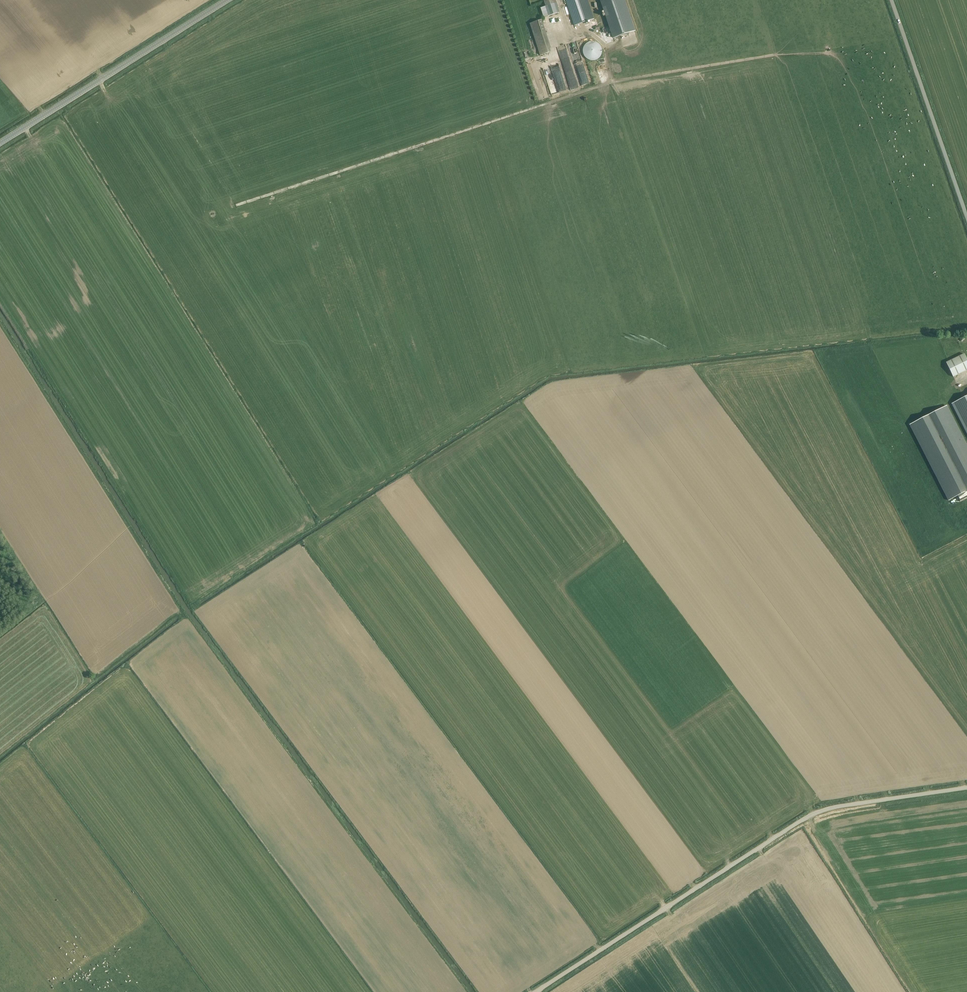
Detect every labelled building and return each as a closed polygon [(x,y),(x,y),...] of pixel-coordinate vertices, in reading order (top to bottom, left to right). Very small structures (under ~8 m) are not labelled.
[(553,0),(544,0),(546,7),(541,9),(544,18),(558,13),(553,0)] [(588,0),(566,0),(575,26),(594,19),(588,0)] [(614,40),(636,33),(625,0),(600,0),(614,40)] [(553,19),(558,34),(561,33),(555,18),(553,19)] [(552,52),(542,20),(530,24),(540,55),(552,52)] [(594,42),(593,41),(591,42),(589,42),(587,43),(586,44),(585,46),(584,47),(583,49),(583,51),(583,53),(583,54),(584,56),(585,58),(587,59),(589,60),(590,60),(592,61),(594,60),(596,60),(598,59),(599,58),(600,56),(601,55),(602,53),(602,51),(602,49),(601,48),(600,46),(599,44),(598,43),(596,42),(594,42)] [(964,354),(947,363),(953,377),(966,370),(966,360),(964,354)] [(951,404),(966,434),(966,396),(951,404)] [(957,496),(960,502),(966,498),(966,445),(948,407),(910,426),(949,500),(957,496)]
